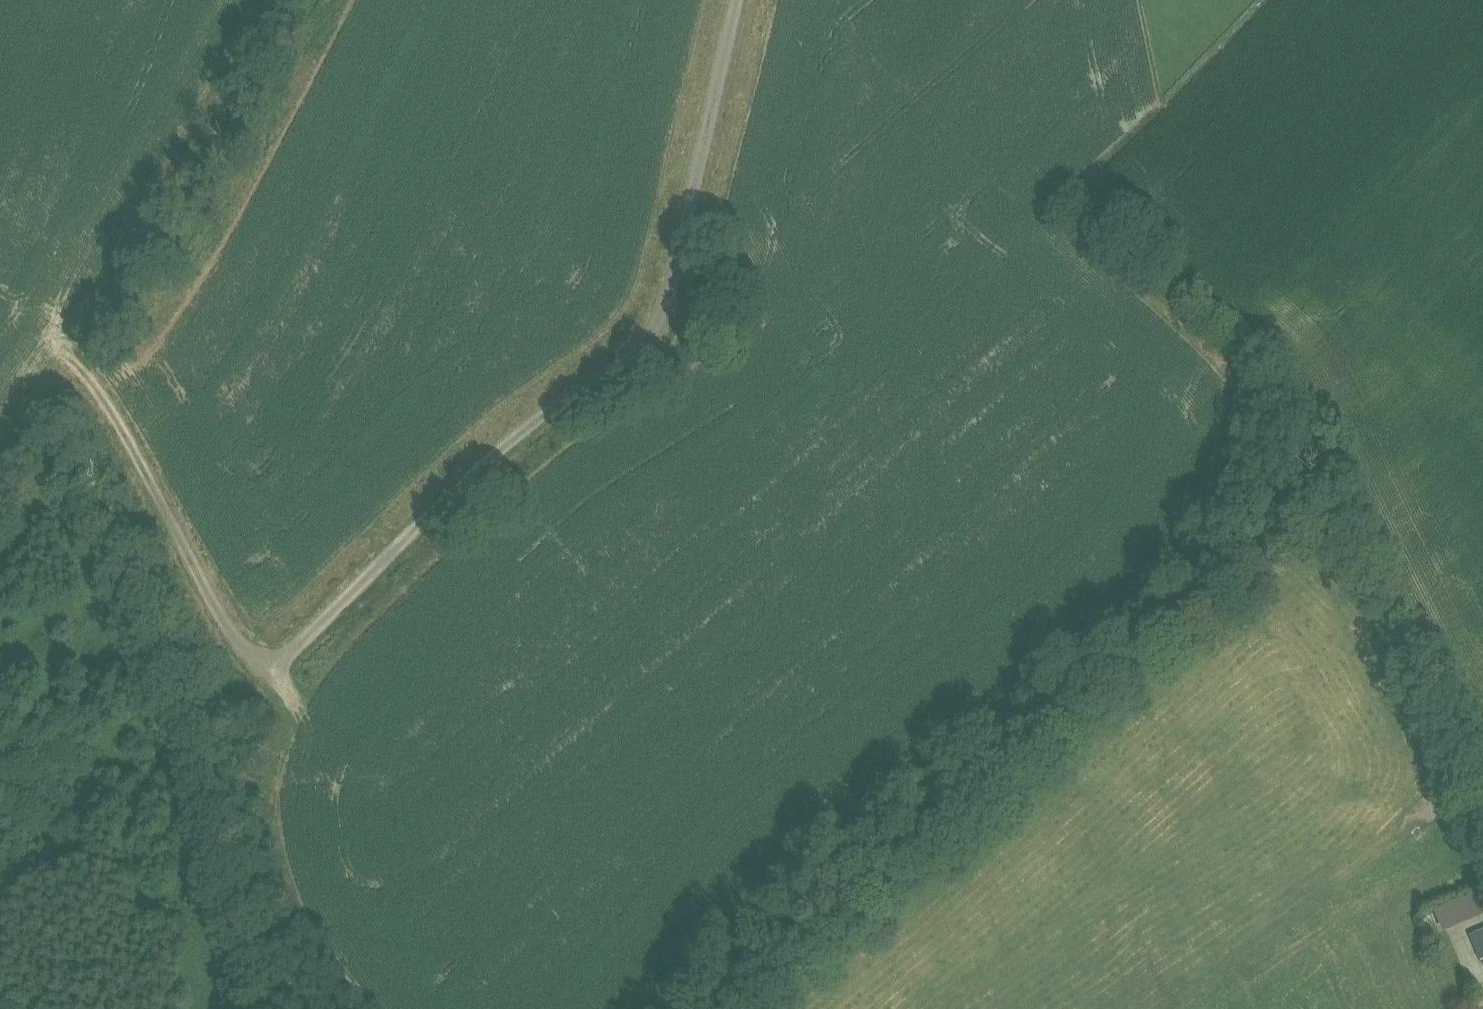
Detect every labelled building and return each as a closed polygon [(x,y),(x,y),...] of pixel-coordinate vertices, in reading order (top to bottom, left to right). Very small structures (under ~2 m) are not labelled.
[(1475,953),(1482,950),(1482,921),(1465,927),(1475,953)]
